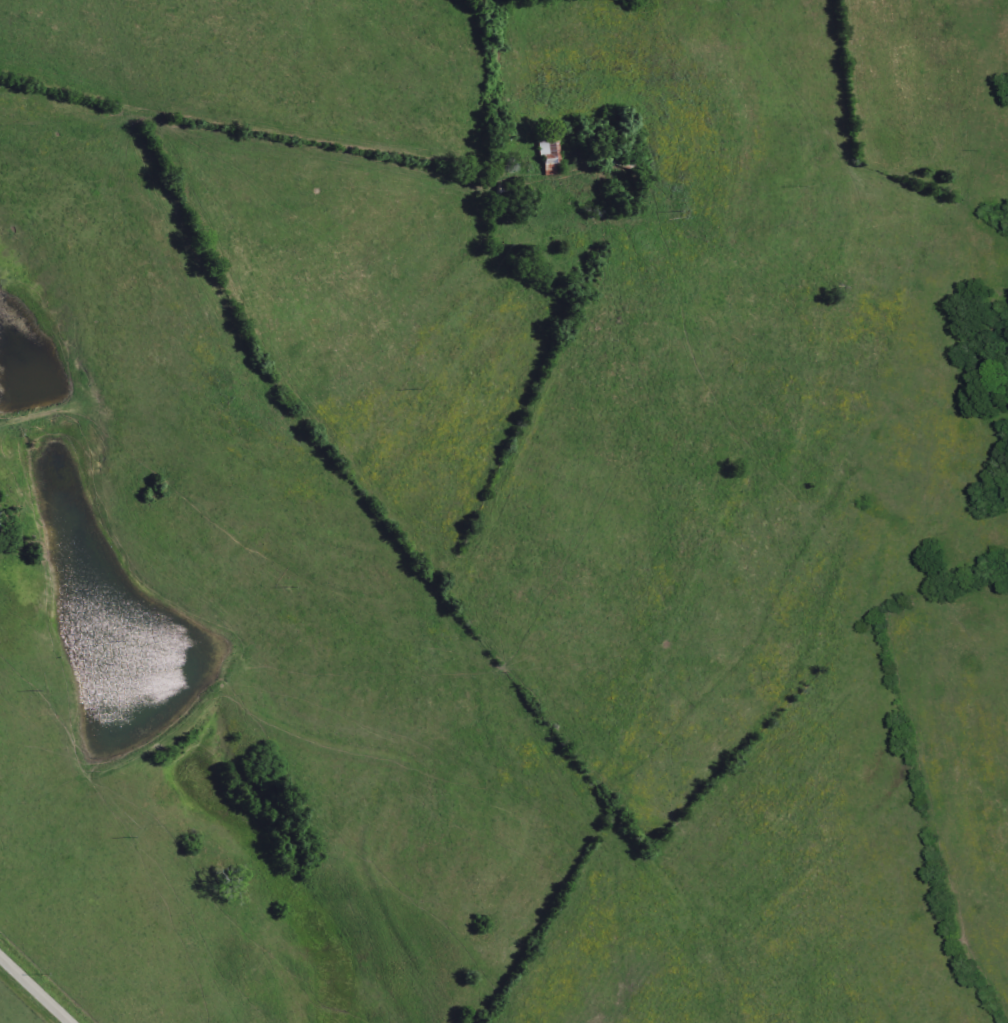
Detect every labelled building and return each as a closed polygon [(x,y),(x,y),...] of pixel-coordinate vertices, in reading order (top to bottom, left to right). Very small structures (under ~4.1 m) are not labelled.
[(561,175),(555,136),(538,139),(544,177),(561,175)]
